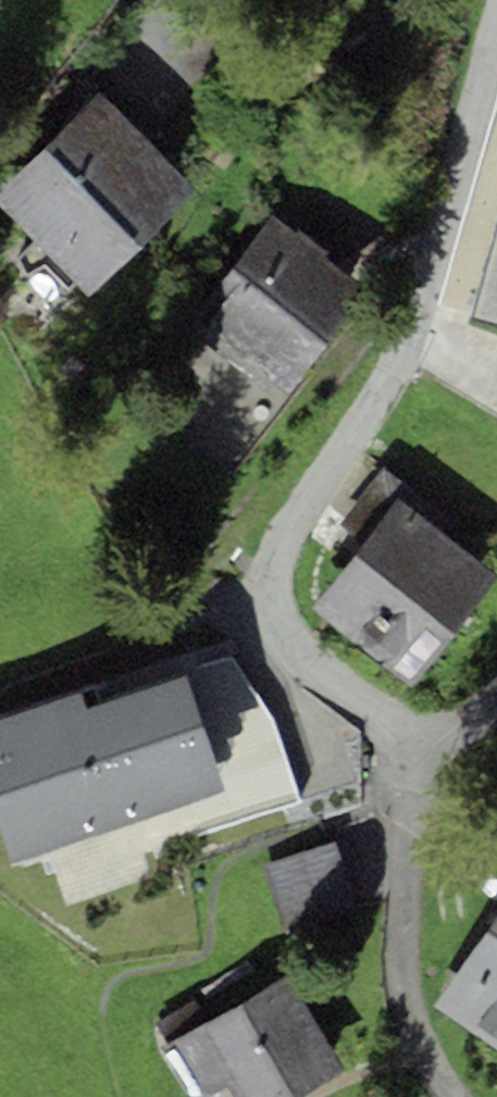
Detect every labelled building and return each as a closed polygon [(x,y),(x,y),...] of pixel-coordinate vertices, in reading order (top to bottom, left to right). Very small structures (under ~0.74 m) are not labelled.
[(101,91),(45,147),(144,243),(199,187),(101,91)] [(144,243),(45,147),(0,193),(0,203),(94,295),(144,243)] [(377,292),(273,216),(218,289),(230,298),(202,336),(284,397),(312,358),(322,365),(377,292)] [(474,317),(496,325),(496,225),(474,317)] [(413,684),(496,573),(397,497),(312,608),(413,684)] [(226,790),(187,673),(92,705),(87,688),(0,717),(0,824),(12,861),(226,790)] [(287,934),(356,912),(334,843),(265,865),(287,934)] [(496,1048),(496,915),(434,1004),(496,1048)] [(163,1048),(192,1096),(207,1096),(230,1084),(238,1096),(299,1096),(345,1070),(289,974),(163,1048)]
